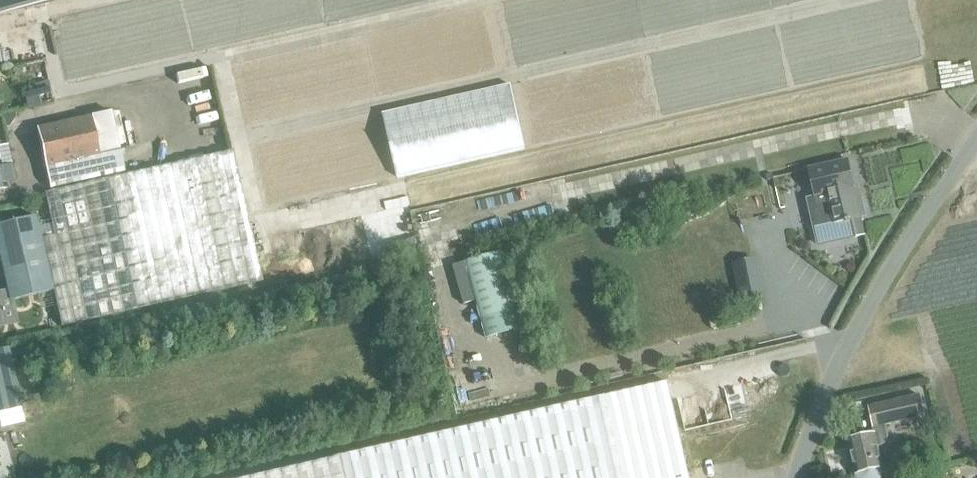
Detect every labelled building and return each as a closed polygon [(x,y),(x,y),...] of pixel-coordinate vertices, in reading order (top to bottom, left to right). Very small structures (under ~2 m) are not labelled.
[(66,0),(0,0),(0,15),(66,0)] [(131,169),(125,171),(52,187),(62,230),(80,313),(718,172),(680,0),(489,0),(259,53),(214,63),(233,147),(131,169)] [(929,0),(946,78),(976,71),(976,32),(970,0),(929,0)] [(223,58),(246,52),(243,43),(221,49),(223,58)] [(52,187),(125,171),(111,112),(36,128),(50,187),(52,187)] [(0,147),(0,169),(12,167),(7,145),(0,147)] [(853,187),(847,160),(808,169),(815,198),(808,200),(814,226),(830,223),(830,224),(845,220),(846,222),(850,221),(854,237),(864,235),(860,217),(865,216),(858,186),(853,187)] [(15,179),(12,167),(0,169),(0,190),(6,188),(4,181),(15,179)] [(51,291),(34,216),(0,223),(0,260),(9,300),(51,291)] [(465,261),(481,319),(486,339),(525,329),(519,309),(503,251),(465,261)] [(754,296),(752,284),(736,287),(739,299),(754,296)] [(8,347),(0,349),(0,411),(21,407),(8,347)] [(248,477),(689,477),(667,382),(248,477)] [(882,475),(883,471),(882,468),(883,467),(878,446),(881,445),(884,443),(886,440),(887,436),(884,425),(924,416),(919,395),(868,407),(874,433),(846,440),(854,474),(855,474),(856,477),(881,477),(882,475)]
